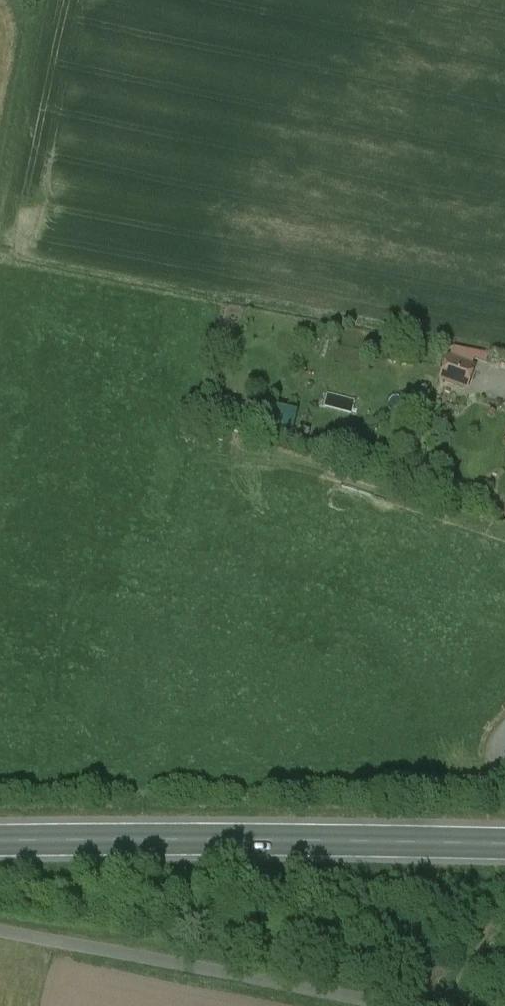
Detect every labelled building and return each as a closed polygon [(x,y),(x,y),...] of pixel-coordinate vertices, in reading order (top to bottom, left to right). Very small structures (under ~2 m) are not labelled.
[(475,370),(451,361),(443,381),(467,390),(475,370)]
